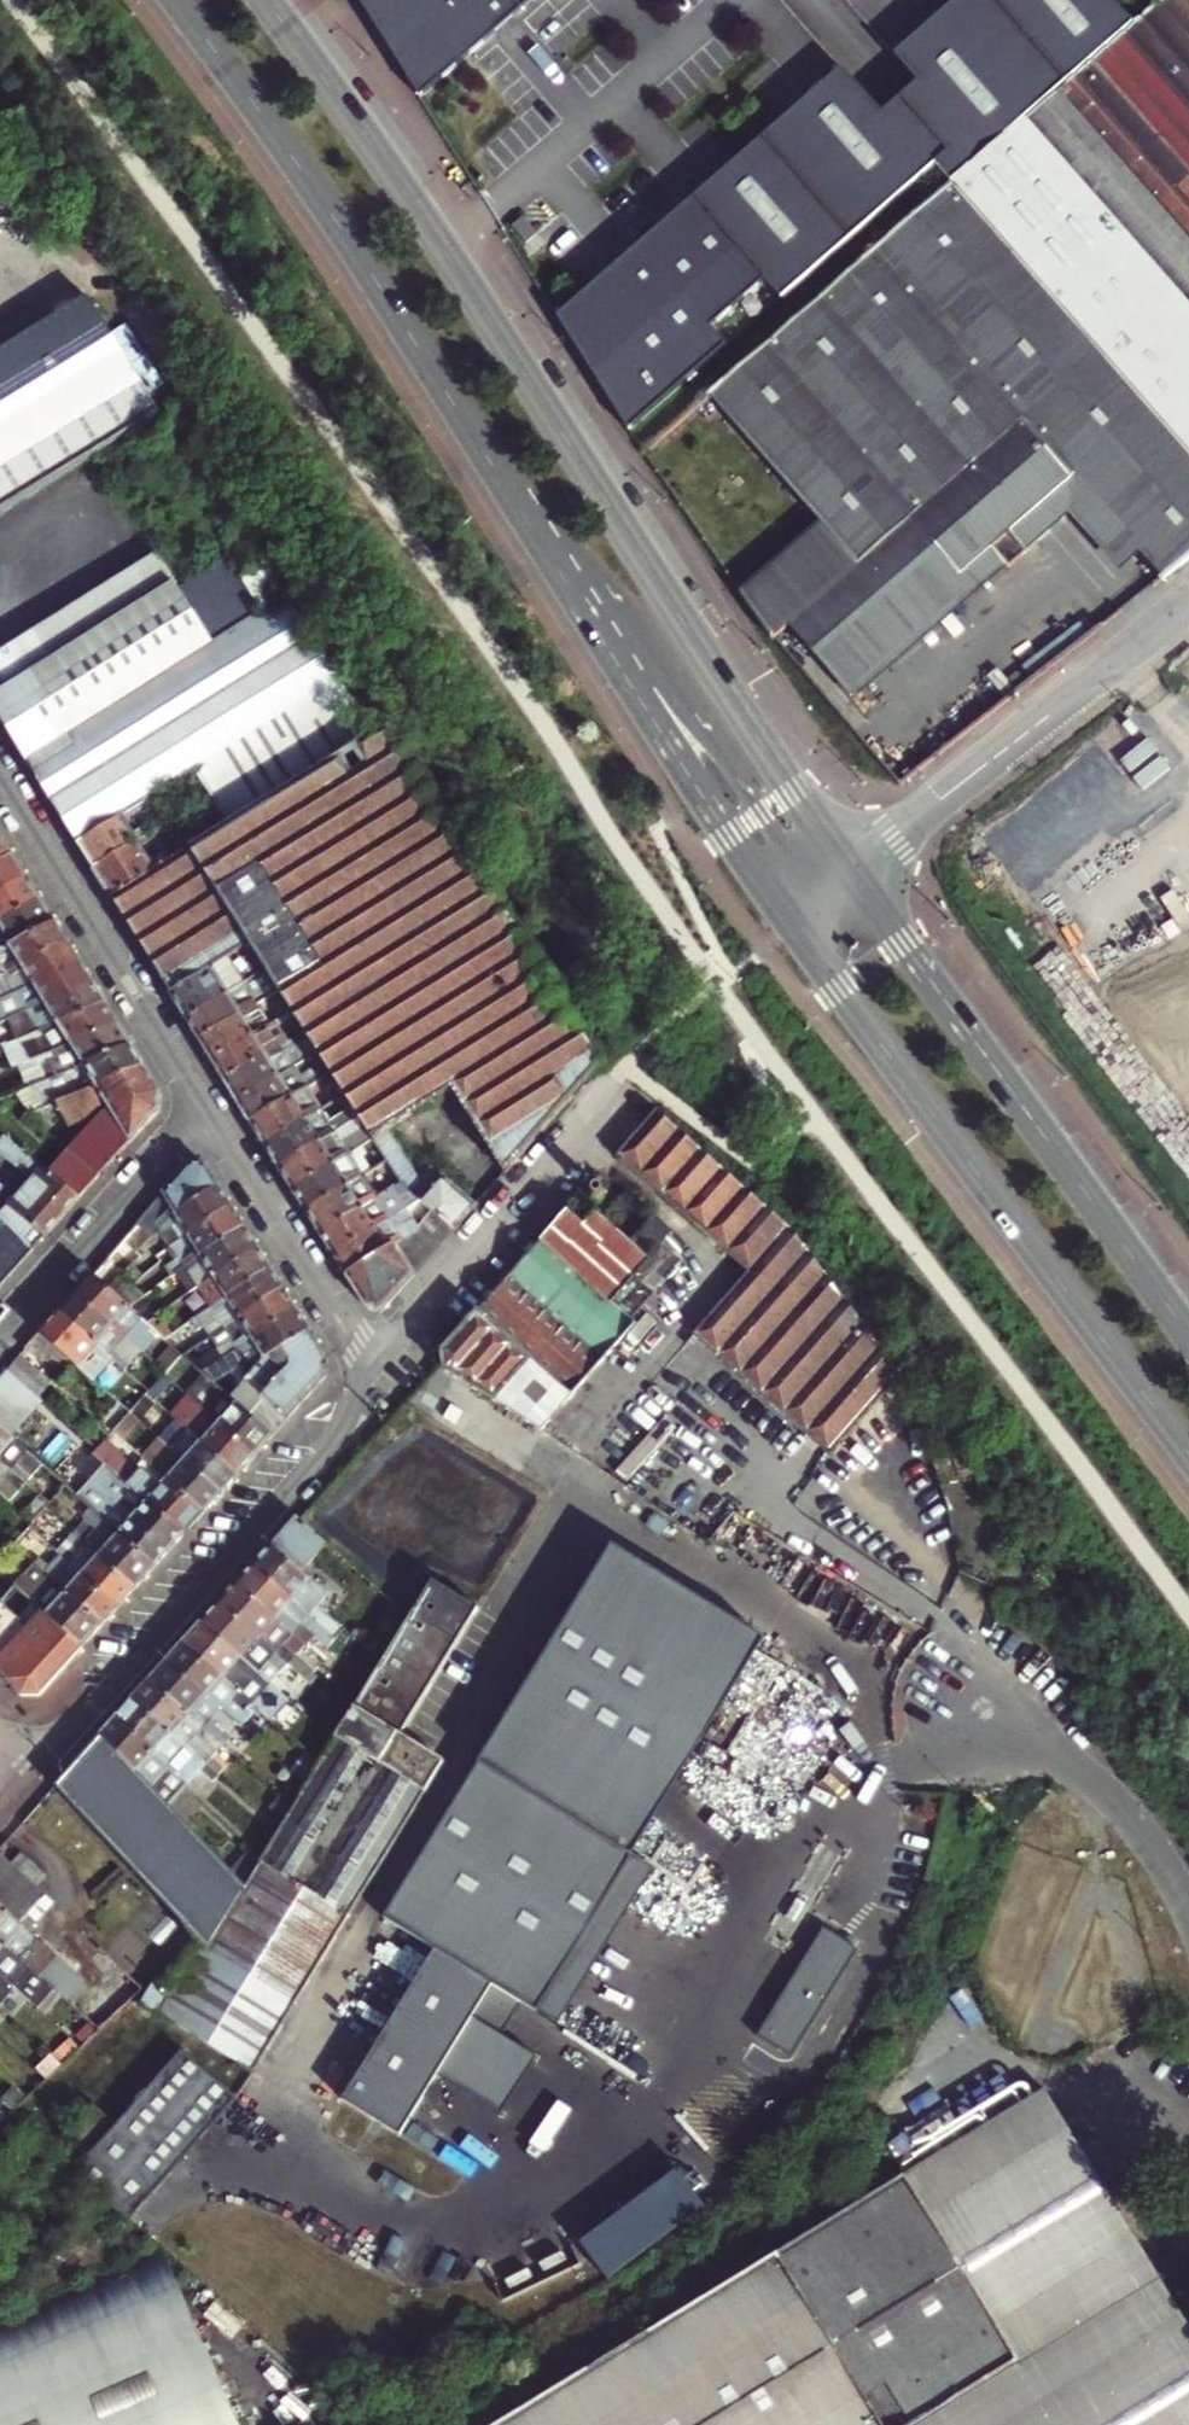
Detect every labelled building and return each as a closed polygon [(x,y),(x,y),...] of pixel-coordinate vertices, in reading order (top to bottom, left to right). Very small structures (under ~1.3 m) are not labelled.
[(420,98),(532,0),(359,0),(420,98)] [(896,55),(920,83),(885,114),(841,64),(557,316),(627,431),(730,343),(714,324),(768,277),(783,296),(938,161),(955,180),(1025,119),(1062,87),(1134,25),(1113,0),(959,0),(896,55)] [(1148,12),(1134,25),(1062,87),(1025,119),(1100,204),(1163,276),(1188,306),(1188,0),(1163,0),(1148,12)] [(1163,276),(1100,204),(1025,119),(955,180),(951,184),(1023,265),(1145,405),(1188,455),(1188,306),(1163,276)] [(1145,405),(1023,265),(951,184),(903,225),(964,293),(1012,345),(1005,351),(995,360),(977,368),(1040,440),(1073,477),(1143,558),(1163,581),(1188,561),(1188,455),(1145,405)] [(1073,477),(1040,440),(977,368),(995,360),(1005,351),(1012,345),(964,293),(903,225),(877,248),(711,392),(823,519),(740,593),(765,632),(781,618),(905,511),(961,576),(992,548),(1008,567),(1024,553),(1008,534),(1073,477)] [(163,410),(89,299),(0,354),(0,511),(163,410)] [(1122,576),(1143,558),(1073,477),(1008,534),(1024,553),(1068,515),(1122,576)] [(836,682),(853,702),(937,629),(1008,567),(992,548),(961,576),(905,511),(781,618),(836,682)] [(5,652),(23,682),(178,584),(158,552),(0,650),(0,655),(5,652)] [(78,843),(166,788),(198,768),(233,823),(339,757),(349,750),(359,765),(368,760),(358,744),(376,733),(267,559),(242,574),(265,611),(215,642),(192,606),(178,584),(23,682),(5,652),(0,655),(0,717),(78,843)] [(265,611),(242,574),(192,606),(215,642),(265,611)] [(415,768),(388,726),(376,733),(358,744),(368,760),(374,770),(355,782),(339,757),(233,823),(201,844),(113,899),(173,995),(229,961),(251,948),(287,1005),(292,1012),(296,1018),(314,1047),(318,1054),(323,1061),(341,1089),(346,1098),(351,1106),(355,1112),(359,1118),(369,1134),(374,1141),(378,1149),(387,1163),(401,1185),(422,1202),(435,1213),(454,1230),(476,1206),(440,1174),(428,1188),(391,1130),(454,1089),(506,1171),(555,1116),(613,1053),(580,1005),(567,986),(557,992),(492,890),(415,768)] [(78,843),(95,871),(184,816),(166,788),(78,843)] [(184,816),(95,871),(113,899),(201,844),(184,816)] [(14,852),(1,831),(0,832),(0,861),(14,852)] [(29,875),(14,852),(0,861),(0,894),(29,875)] [(43,898),(29,875),(0,894),(0,925),(43,898)] [(57,921),(43,898),(0,925),(0,949),(57,921)] [(69,941),(57,921),(0,949),(0,974),(69,941)] [(0,974),(0,985),(10,979),(18,991),(82,961),(71,944),(69,941),(0,974)] [(96,984),(82,961),(18,991),(5,997),(17,1017),(96,984)] [(173,995),(188,1020),(245,985),(229,961),(173,995)] [(18,991),(10,979),(0,985),(0,990),(5,997),(18,991)] [(96,984),(17,1017),(15,1018),(22,1030),(37,1020),(43,1030),(107,1002),(96,984)] [(188,1020),(200,1039),(257,1005),(245,985),(188,1020)] [(121,1024),(107,1002),(43,1030),(35,1034),(39,1042),(27,1046),(28,1050),(20,1054),(25,1066),(60,1050),(121,1024)] [(200,1039),(213,1060),(270,1026),(257,1005),(200,1039)] [(276,1013),(279,1020),(292,1012),(287,1005),(276,1013)] [(292,1012),(279,1020),(283,1026),(296,1018),(292,1012)] [(35,1034),(43,1030),(37,1020),(22,1030),(27,1037),(35,1034)] [(52,1083),(134,1045),(121,1024),(60,1050),(64,1060),(46,1067),(52,1083)] [(282,1046),(270,1026),(213,1060),(226,1081),(282,1046)] [(146,1065),(134,1045),(52,1083),(42,1087),(52,1108),(146,1065)] [(282,1046),(226,1081),(239,1102),(296,1067),(282,1046)] [(318,1054),(314,1047),(301,1055),(306,1061),(318,1054)] [(318,1054),(306,1061),(310,1069),(323,1061),(318,1054)] [(105,1111),(72,1148),(101,1175),(159,1111),(163,1091),(146,1065),(52,1108),(37,1115),(45,1123),(68,1113),(74,1126),(105,1111)] [(239,1102),(252,1123),(308,1088),(296,1067),(239,1102)] [(17,1099),(31,1093),(26,1086),(12,1092),(17,1099)] [(308,1088),(252,1123),(266,1146),(346,1098),(341,1089),(318,1104),(308,1088)] [(346,1098),(266,1146),(279,1168),(337,1132),(333,1125),(329,1119),(351,1106),(346,1098)] [(788,1234),(657,1111),(622,1152),(617,1158),(747,1274),(692,1338),(829,1460),(901,1380),(788,1234)] [(359,1118),(355,1112),(333,1125),(337,1132),(359,1118)] [(0,1211),(0,1215),(33,1249),(82,1195),(52,1169),(8,1131),(0,1140),(0,1150),(31,1177),(0,1211)] [(337,1132),(279,1168),(293,1190),(374,1141),(369,1134),(347,1148),(337,1132)] [(374,1141),(293,1190),(307,1212),(365,1176),(357,1163),(378,1149),(374,1141)] [(72,1148),(52,1169),(82,1195),(101,1175),(72,1148)] [(365,1176),(307,1212),(321,1234),(401,1185),(387,1163),(365,1176)] [(188,1165),(135,1224),(150,1238),(176,1214),(221,1185),(209,1166),(188,1165)] [(612,1197),(596,1183),(582,1198),(598,1212),(612,1197)] [(169,1249),(234,1207),(221,1185),(176,1214),(150,1238),(137,1250),(141,1255),(162,1238),(169,1249)] [(321,1234),(334,1255),(422,1202),(401,1185),(321,1234)] [(447,1376),(544,1435),(634,1327),(631,1324),(682,1265),(662,1248),(672,1237),(626,1197),(603,1224),(594,1217),(584,1229),(568,1214),(444,1356),(446,1364),(447,1376)] [(334,1255),(346,1275),(417,1230),(435,1213),(422,1202),(334,1255)] [(168,1279),(171,1277),(247,1228),(234,1207),(169,1249),(176,1260),(162,1269),(168,1279)] [(417,1230),(346,1275),(367,1308),(382,1312),(454,1230),(435,1213),(417,1230)] [(21,1262),(33,1249),(0,1215),(0,1238),(21,1262)] [(247,1228),(171,1277),(175,1283),(178,1288),(181,1285),(193,1278),(199,1288),(260,1248),(247,1228)] [(10,1274),(21,1262),(0,1238),(0,1264),(10,1274)] [(200,1316),(273,1269),(260,1248),(199,1288),(206,1300),(194,1307),(200,1316)] [(133,1282),(144,1275),(132,1262),(121,1270),(133,1282)] [(10,1274),(0,1264),(0,1285),(10,1274)] [(214,1337),(286,1291),(273,1269),(200,1316),(214,1337)] [(144,1294),(133,1282),(121,1270),(104,1284),(127,1305),(144,1294)] [(127,1305),(104,1284),(92,1273),(74,1292),(136,1348),(154,1329),(147,1323),(127,1305)] [(133,1282),(144,1294),(155,1287),(144,1275),(133,1282)] [(168,1279),(163,1282),(167,1289),(175,1283),(171,1277),(168,1279)] [(187,1296),(199,1288),(193,1278),(181,1285),(187,1296)] [(206,1300),(199,1288),(187,1296),(194,1307),(206,1300)] [(204,1374),(298,1310),(286,1291),(214,1337),(212,1339),(219,1351),(196,1366),(204,1374)] [(74,1292),(58,1311),(107,1355),(112,1350),(121,1358),(125,1353),(140,1366),(147,1358),(142,1353),(136,1348),(74,1292)] [(161,1313),(144,1294),(127,1305),(147,1323),(161,1313)] [(263,1362),(312,1332),(298,1310),(204,1374),(212,1380),(231,1397),(263,1362)] [(107,1355),(58,1311),(38,1332),(69,1360),(119,1403),(130,1413),(138,1404),(114,1382),(125,1371),(118,1365),(122,1360),(121,1358),(112,1350),(107,1355)] [(178,1331),(161,1313),(147,1323),(154,1329),(160,1334),(166,1339),(178,1331)] [(160,1334),(154,1329),(136,1348),(142,1353),(160,1334)] [(38,1332),(25,1347),(57,1375),(69,1360),(38,1332)] [(327,1357),(312,1332),(263,1362),(231,1397),(272,1435),(325,1375),(327,1357)] [(172,1345),(154,1365),(165,1374),(176,1362),(183,1354),(172,1345)] [(48,1380),(19,1354),(7,1367),(36,1394),(48,1380)] [(183,1354),(176,1362),(205,1388),(212,1380),(204,1374),(196,1366),(186,1357),(183,1354)] [(129,1366),(122,1360),(118,1365),(125,1371),(129,1366)] [(149,1392),(165,1374),(154,1365),(138,1383),(143,1388),(149,1392)] [(0,1375),(0,1424),(12,1435),(43,1400),(36,1394),(7,1367),(0,1375)] [(205,1388),(194,1400),(255,1455),(272,1435),(231,1397),(212,1380),(205,1388)] [(138,1393),(144,1398),(149,1392),(143,1388),(138,1393)] [(144,1398),(138,1404),(130,1413),(140,1423),(159,1402),(149,1392),(144,1398)] [(255,1455),(194,1400),(191,1397),(186,1403),(200,1415),(194,1421),(184,1413),(183,1415),(179,1420),(238,1473),(255,1455)] [(111,1411),(123,1421),(130,1413),(119,1403),(111,1411)] [(178,1410),(173,1415),(179,1420),(183,1415),(178,1410)] [(130,1413),(123,1421),(140,1436),(147,1428),(140,1423),(130,1413)] [(179,1420),(161,1440),(221,1493),(238,1473),(179,1420)] [(12,1469),(23,1458),(38,1471),(44,1464),(12,1435),(0,1424),(0,1457),(12,1469)] [(161,1456),(153,1466),(203,1513),(212,1503),(221,1493),(161,1440),(157,1437),(150,1445),(161,1456)] [(110,1469),(129,1486),(183,1535),(203,1513),(153,1466),(148,1461),(139,1471),(106,1440),(94,1454),(110,1469)] [(9,1500),(26,1481),(12,1469),(0,1457),(0,1492),(9,1500)] [(27,1483),(38,1471),(23,1458),(12,1469),(26,1481),(27,1483)] [(110,1469),(104,1475),(90,1491),(83,1499),(98,1512),(101,1515),(106,1519),(157,1565),(183,1535),(129,1486),(110,1469)] [(67,1484),(58,1476),(41,1495),(49,1503),(67,1484)] [(55,1518),(77,1494),(67,1484),(49,1503),(44,1509),(55,1518)] [(39,1494),(22,1512),(33,1522),(44,1509),(49,1503),(41,1495),(39,1494)] [(93,1534),(106,1519),(101,1515),(98,1512),(85,1526),(93,1534)] [(83,1524),(74,1534),(136,1588),(157,1565),(106,1519),(93,1534),(85,1526),(83,1524)] [(326,1549),(296,1523),(271,1550),(300,1577),(326,1549)] [(59,1550),(120,1606),(136,1588),(74,1534),(59,1550)] [(33,1562),(36,1564),(103,1625),(120,1606),(59,1550),(51,1543),(33,1562)] [(480,1763),(633,1857),(766,1640),(614,1546),(480,1763)] [(57,1789),(199,1944),(165,1998),(150,1989),(140,2006),(251,2073),(443,1759),(401,1734),(497,1577),(452,1550),(381,1666),(375,1678),(361,1700),(349,1721),(303,1798),(293,1813),(283,1831),(276,1842),(266,1859),(249,1888),(236,1875),(165,1803),(102,1738),(57,1789)] [(300,1577),(271,1550),(254,1569),(336,1642),(351,1656),(359,1646),(319,1611),(328,1601),(300,1577)] [(16,1587),(29,1599),(39,1608),(84,1647),(103,1625),(36,1564),(16,1587)] [(336,1642),(254,1569),(237,1587),(304,1648),(312,1638),(327,1652),(336,1642)] [(237,1587),(219,1607),(287,1666),(305,1683),(313,1673),(295,1657),(304,1648),(237,1587)] [(4,1601),(2,1602),(0,1605),(0,1672),(23,1697),(41,1695),(84,1647),(39,1608),(27,1621),(4,1601)] [(287,1666),(219,1607),(211,1616),(203,1625),(282,1696),(287,1691),(274,1680),(287,1666)] [(203,1625),(185,1645),(271,1723),(290,1703),(282,1696),(203,1625)] [(168,1664),(235,1725),(242,1731),(259,1712),(185,1645),(168,1664)] [(381,1666),(359,1646),(351,1656),(375,1678),(381,1666)] [(168,1664),(150,1684),(217,1745),(235,1725),(168,1664)] [(217,1745),(150,1684),(133,1703),(201,1762),(203,1760),(217,1745)] [(349,1721),(361,1700),(353,1692),(337,1711),(349,1721)] [(201,1762),(133,1703),(117,1721),(184,1782),(197,1768),(214,1783),(221,1776),(203,1760),(201,1762)] [(102,1738),(165,1803),(181,1785),(184,1782),(117,1721),(102,1738)] [(344,2100),(402,2135),(438,2076),(474,2018),(504,2036),(524,2003),(538,2013),(633,1857),(480,1763),(385,1919),(436,1951),(344,2100)] [(295,1792),(286,1807),(293,1813),(303,1798),(295,1792)] [(265,1833),(276,1842),(283,1831),(274,1823),(265,1833)] [(236,1875),(249,1888),(266,1859),(252,1848),(236,1875)] [(653,1870),(633,1857),(538,2013),(559,2025),(653,1870)] [(42,1979),(100,2030),(142,1992),(84,1933),(60,1960),(22,1927),(59,1884),(35,1864),(23,1878),(1,1859),(0,1860),(0,1943),(42,1979)] [(824,1929),(758,2037),(793,2058),(859,1950),(824,1929)] [(0,1943),(0,1975),(15,1989),(24,1978),(35,1987),(42,1979),(0,1943)] [(6,1997),(15,2005),(19,2001),(27,2008),(32,2003),(15,1989),(0,1975),(0,2003),(6,1997)] [(15,2005),(6,1997),(0,2003),(0,2007),(7,2014),(15,2005)] [(474,2018),(438,2076),(503,2115),(539,2057),(504,2036),(474,2018)] [(82,2176),(133,2221),(239,2103),(233,2097),(188,2057),(121,2132),(97,2110),(72,2139),(96,2160),(82,2176)] [(502,2424),(1188,2424),(1188,2330),(1045,2095),(502,2424)] [(580,2242),(608,2280),(706,2207),(678,2170),(580,2242)] [(0,2323),(0,2424),(230,2424),(159,2254),(0,2323)]
